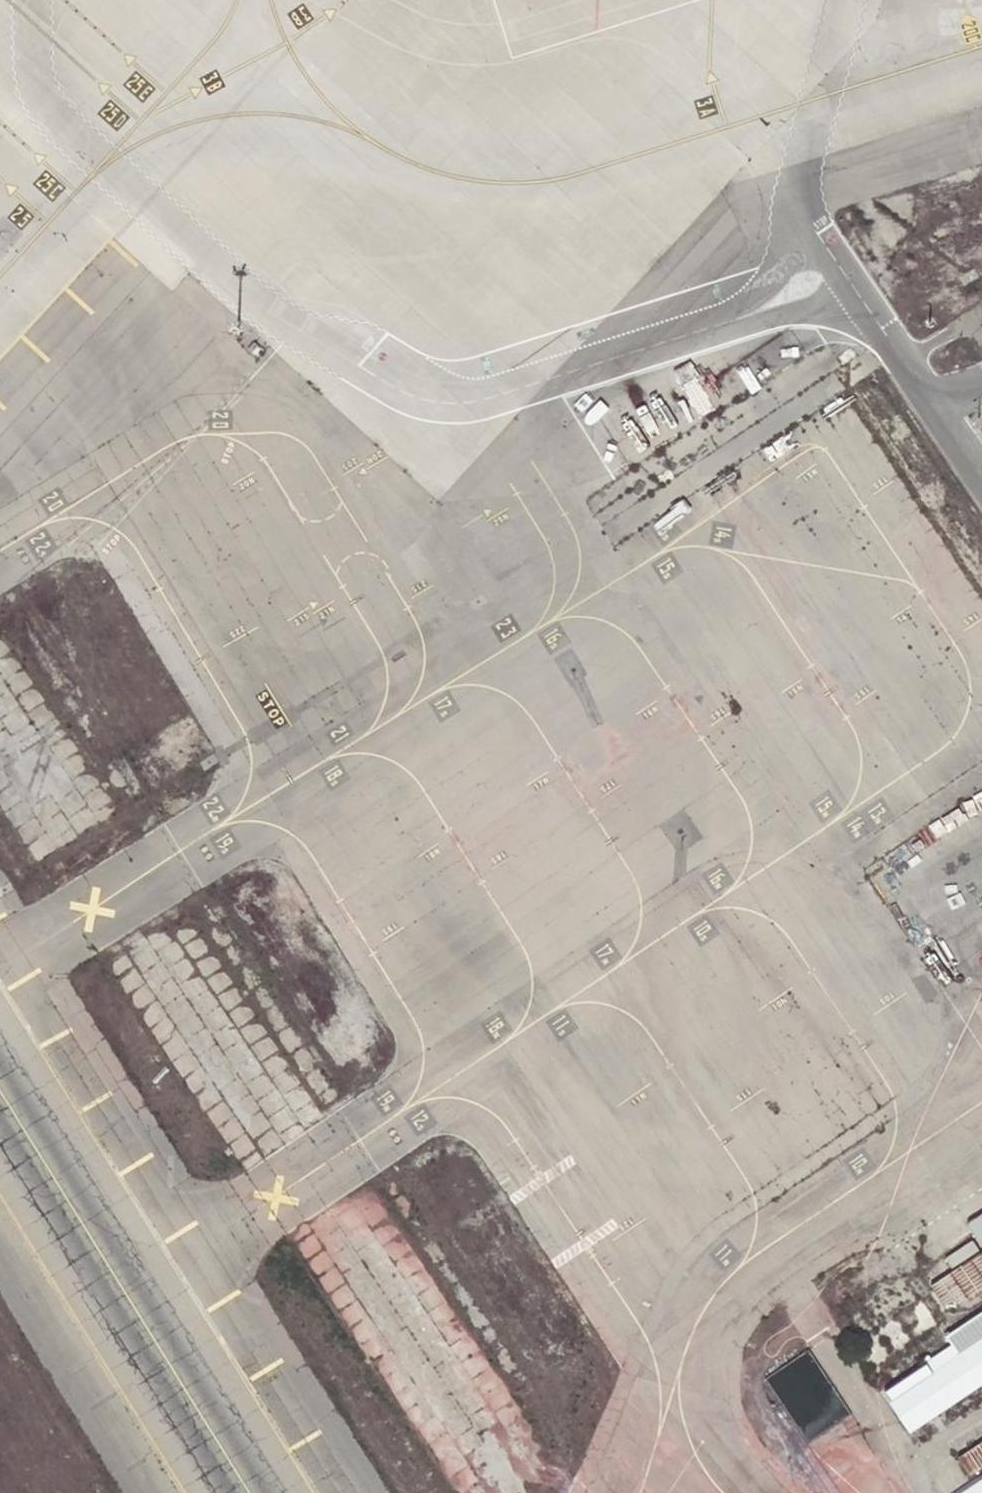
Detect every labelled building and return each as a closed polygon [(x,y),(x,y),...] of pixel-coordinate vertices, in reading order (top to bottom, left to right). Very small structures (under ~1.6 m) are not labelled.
[(885,1390),(912,1430),(981,1384),(981,1313),(947,1336),(952,1345),(885,1390)] [(949,1492),(981,1492),(981,1472),(949,1492)]
